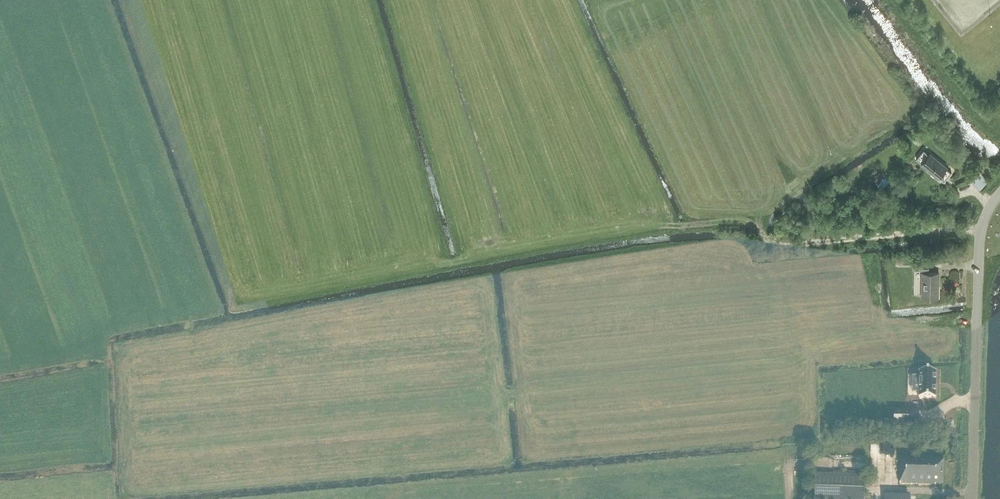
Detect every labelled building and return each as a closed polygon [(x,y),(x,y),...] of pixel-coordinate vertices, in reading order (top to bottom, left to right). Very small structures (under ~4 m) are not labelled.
[(941,138),(935,145),(944,152),(949,146),(941,138)] [(924,149),(916,159),(944,182),(952,172),(924,149)] [(938,297),(938,273),(928,272),(928,263),(914,263),(914,269),(922,270),(922,297),(938,297)] [(919,398),(935,398),(936,372),(919,372),(919,398)] [(918,413),(903,413),(894,412),(894,419),(894,426),(918,427),(918,413)] [(942,484),(943,459),(900,458),(899,476),(900,476),(900,484),(935,485),(935,484),(942,484)] [(865,475),(815,473),(814,498),(864,498),(865,475)]
